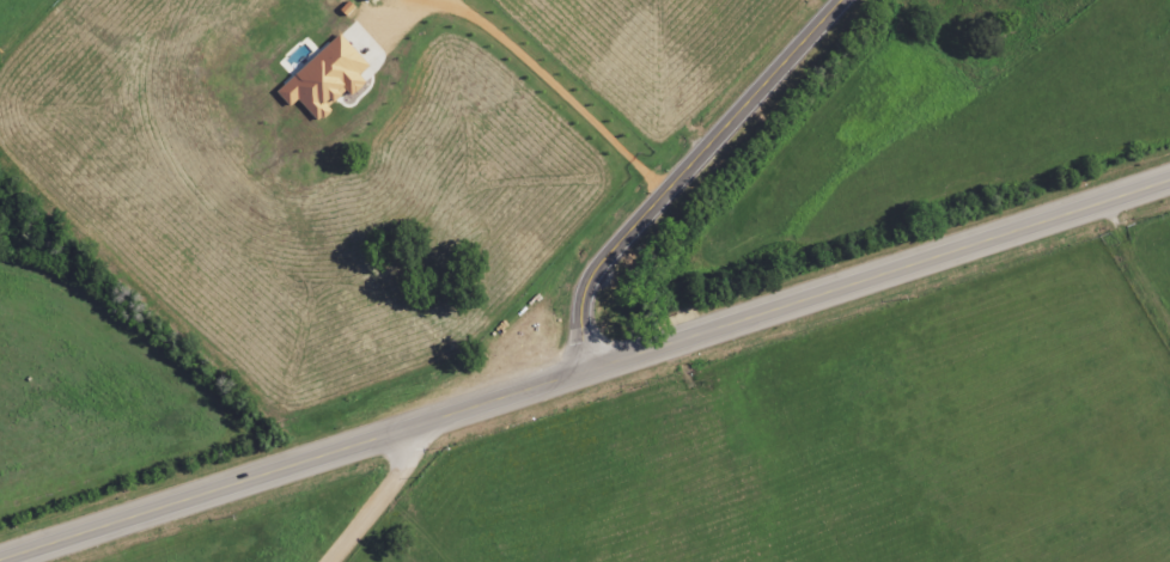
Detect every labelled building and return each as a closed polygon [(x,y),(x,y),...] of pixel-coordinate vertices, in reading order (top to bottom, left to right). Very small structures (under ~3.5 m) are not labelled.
[(276,92),(290,108),(298,101),(316,121),(348,92),(352,97),(367,83),(360,76),(370,67),(340,34),(276,92)]
